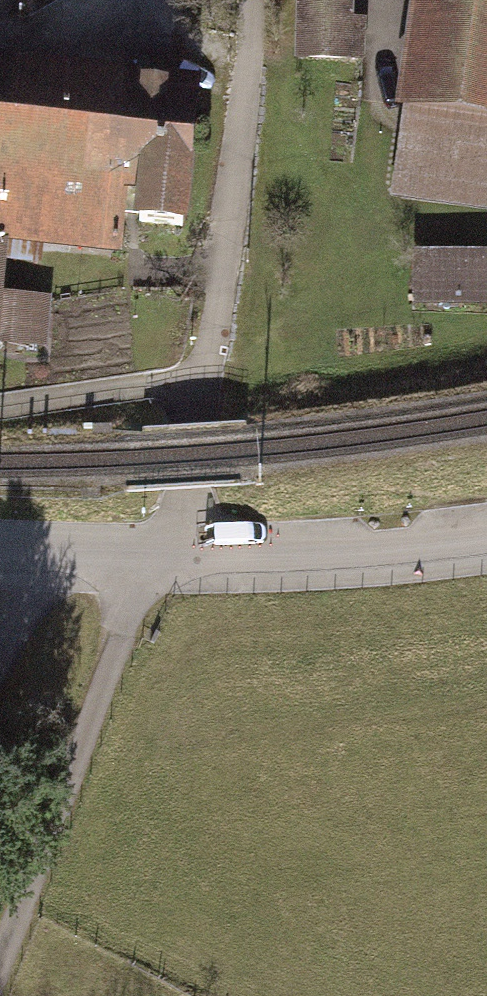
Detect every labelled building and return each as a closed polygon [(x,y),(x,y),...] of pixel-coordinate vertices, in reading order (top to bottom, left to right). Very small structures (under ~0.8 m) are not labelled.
[(31,13),(54,0),(33,0),(31,13)] [(290,69),(369,71),(370,12),(356,11),(357,0),(292,0),(290,69)] [(399,109),(406,110),(396,192),(486,204),(486,0),(412,0),(399,109)] [(0,68),(0,243),(7,243),(120,253),(124,193),(136,194),(134,222),(186,226),(197,84),(0,68)] [(46,352),(50,300),(3,296),(7,243),(0,243),(0,348),(46,352)] [(411,254),(410,304),(486,305),(486,273),(486,255),(411,254)]
